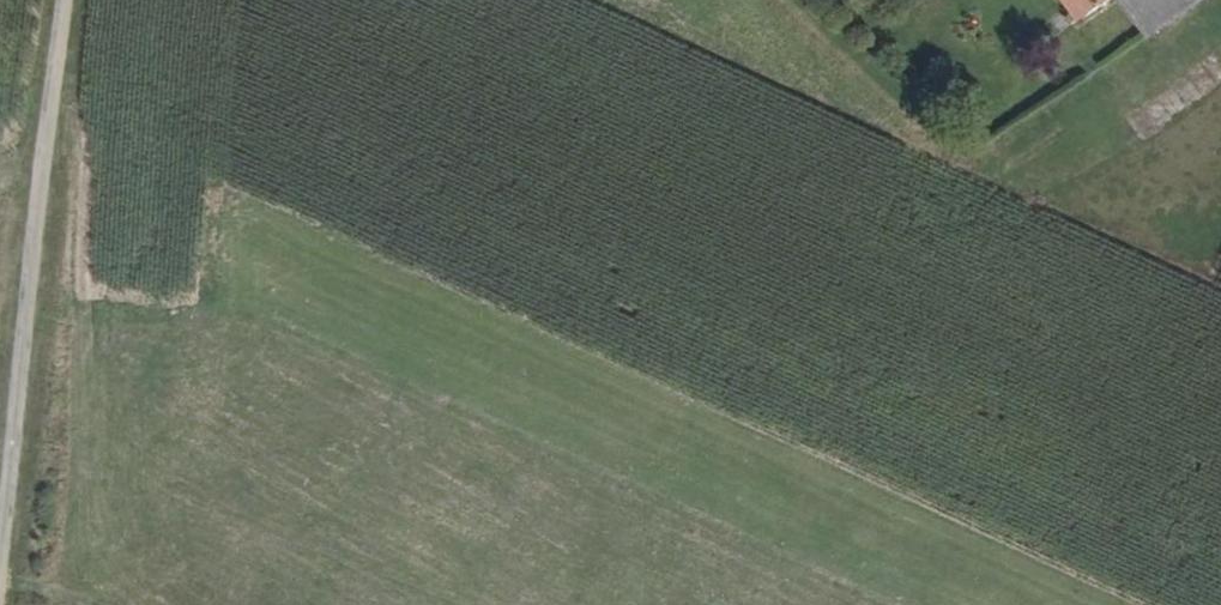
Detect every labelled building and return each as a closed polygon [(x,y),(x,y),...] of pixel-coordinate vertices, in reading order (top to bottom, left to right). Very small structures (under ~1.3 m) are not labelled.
[(1123,0),(1067,0),(1094,34),(1129,9),(1123,0)] [(1155,45),(1218,0),(1123,0),(1129,9),(1155,45)]
